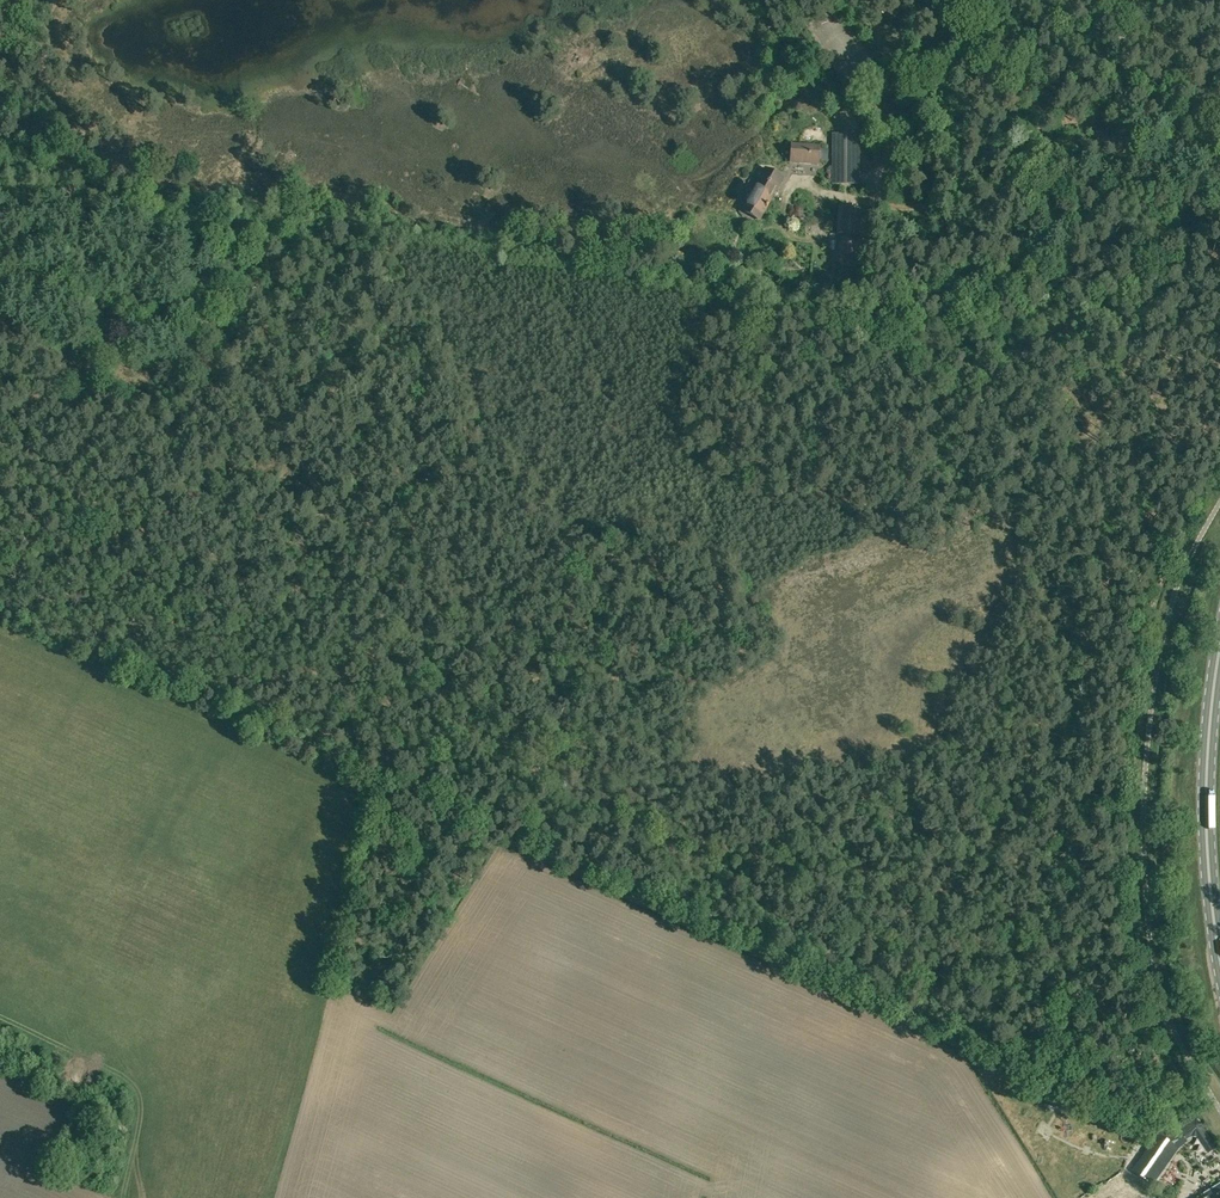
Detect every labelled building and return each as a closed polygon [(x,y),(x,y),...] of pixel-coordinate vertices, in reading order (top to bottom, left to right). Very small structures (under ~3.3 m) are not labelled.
[(858,134),(833,134),(833,184),(841,184),(841,183),(858,183),(858,134)] [(791,145),(790,161),(818,163),(819,147),(791,145)] [(758,219),(781,177),(766,169),(743,211),(758,219)] [(851,207),(840,206),(838,233),(842,233),(841,242),(839,242),(838,254),(857,255),(858,243),(857,243),(857,234),(864,235),(866,213),(859,212),(859,210),(851,209),(851,207)] [(1158,1136),(1139,1163),(1144,1166),(1142,1169),(1146,1172),(1149,1169),(1153,1173),(1171,1148),(1162,1141),(1164,1138),(1159,1134),(1158,1136)]
